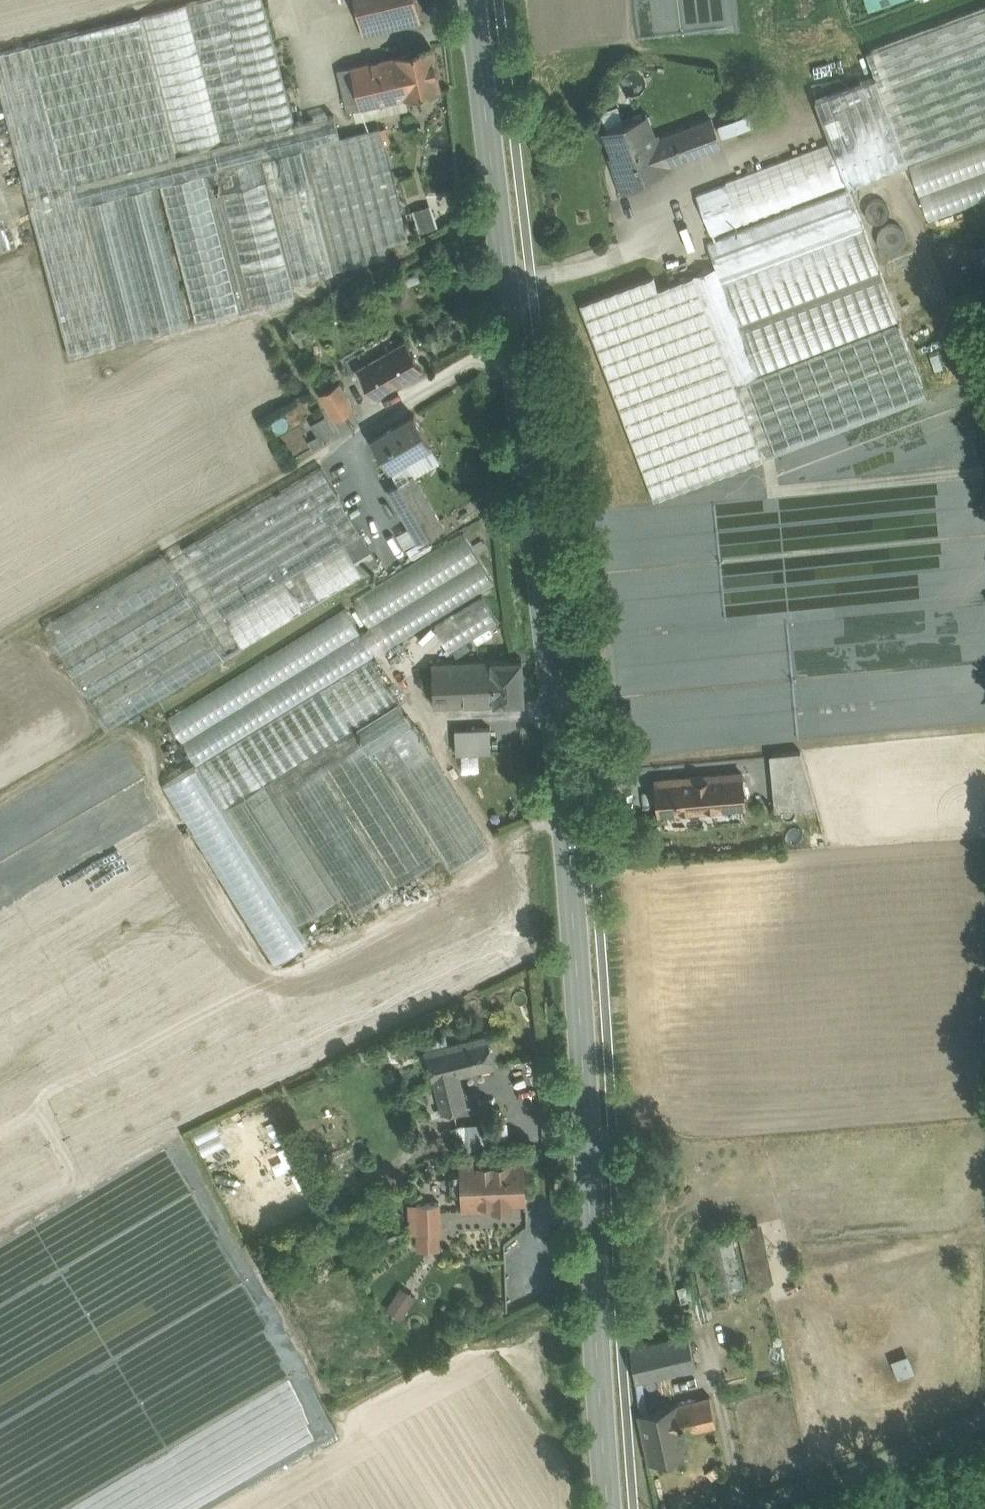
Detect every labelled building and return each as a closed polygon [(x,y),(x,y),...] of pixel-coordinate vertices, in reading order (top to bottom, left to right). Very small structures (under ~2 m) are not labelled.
[(0,52),(0,89),(70,355),(296,297),(292,282),(387,257),(384,245),(409,239),(380,127),(340,137),(334,114),(296,124),(263,0),(200,0),(0,52)] [(363,36),(421,22),(416,0),(354,0),(363,36)] [(815,99),(831,141),(830,142),(847,185),(984,133),(984,9),(867,53),(875,77),(815,99)] [(431,47),(383,59),(393,100),(441,89),(431,47)] [(383,59),(352,66),(362,108),(393,100),(383,59)] [(352,66),(338,69),(347,111),(362,108),(352,66)] [(621,106),(604,113),(608,125),(626,118),(621,106)] [(749,113),(720,124),(724,136),(753,125),(749,113)] [(643,117),(608,130),(622,166),(614,169),(622,191),(648,181),(646,176),(663,170),(661,167),(652,141),(643,117)] [(711,118),(652,141),(661,167),(721,144),(711,118)] [(909,167),(930,223),(984,202),(984,139),(909,167)] [(830,142),(725,181),(726,184),(741,224),(742,224),(847,185),(830,142)] [(726,184),(696,196),(711,235),(741,224),(726,184)] [(849,190),(707,244),(716,267),(658,289),(653,276),(581,304),(654,499),(927,396),(849,190)] [(970,249),(980,277),(984,275),(984,243),(970,249)] [(406,341),(359,368),(375,397),(422,370),(406,341)] [(340,383),(320,394),(335,420),(354,409),(355,409),(340,383)] [(335,420),(341,430),(360,419),(355,409),(354,409),(335,420)] [(414,415),(373,440),(389,467),(390,467),(399,482),(413,473),(404,459),(431,443),(414,415)] [(325,416),(314,423),(323,438),(334,432),(325,416)] [(45,627),(43,625),(0,651),(0,794),(381,565),(321,467),(168,559),(165,554),(45,627)] [(444,527),(413,473),(399,482),(387,489),(418,542),(444,527)] [(914,520),(911,484),(746,499),(778,512),(782,554),(764,555),(782,563),(786,554),(811,552),(814,594),(840,591),(842,607),(917,600),(917,593),(908,589),(906,572),(915,572),(914,561),(921,543),(924,577),(935,550),(932,549),(939,532),(946,535),(983,532),(978,478),(937,481),(964,492),(949,494),(943,508),(922,500),(914,520)] [(663,562),(780,554),(776,507),(754,509),(753,500),(647,508),(650,549),(662,548),(663,562)] [(465,531),(354,600),(383,647),(431,618),(477,589),(494,579),(465,531)] [(431,618),(449,646),(495,617),(477,589),(431,618)] [(168,715),(197,763),(375,653),(345,605),(168,715)] [(371,657),(198,764),(225,808),(270,781),(270,780),(354,729),(398,701),(371,657)] [(522,659),(492,660),(494,703),(525,702),(522,659)] [(492,660),(433,664),(435,706),(494,703),(492,660)] [(489,847),(413,725),(374,749),(450,872),(489,847)] [(490,728),(440,730),(441,754),(491,752),(490,728)] [(354,729),(270,780),(279,795),(319,770),(324,768),(363,743),(354,729)] [(437,862),(369,752),(363,743),(324,768),(398,886),(437,862)] [(801,751),(774,754),(779,806),(815,802),(801,751)] [(393,889),(319,770),(279,795),(343,896),(354,913),(393,889)] [(742,772),(656,780),(659,814),(745,806),(742,772)] [(270,780),(270,781),(225,808),(297,925),(343,896),(279,795),(270,780)] [(487,1035),(446,1045),(447,1051),(428,1056),(434,1080),(435,1080),(458,1075),(494,1066),(487,1035)] [(458,1075),(435,1080),(443,1111),(466,1106),(458,1075)] [(523,1163),(478,1165),(478,1166),(462,1167),(462,1169),(455,1174),(455,1185),(462,1189),(463,1210),(482,1209),(482,1203),(524,1201),(523,1163)] [(439,1203),(409,1204),(411,1234),(441,1233),(439,1203)] [(732,1233),(706,1239),(718,1295),(744,1289),(732,1233)] [(425,1304),(405,1289),(388,1312),(409,1327),(425,1304)] [(688,1335),(630,1349),(635,1383),(656,1378),(696,1369),(688,1335)] [(656,1378),(635,1383),(637,1396),(656,1392),(659,1391),(656,1378)] [(656,1392),(637,1396),(640,1415),(657,1411),(659,1410),(656,1392)] [(659,1410),(657,1411),(664,1440),(683,1436),(716,1427),(710,1398),(659,1410)] [(640,1415),(638,1416),(649,1464),(687,1456),(683,1436),(664,1440),(657,1411),(640,1415)]
